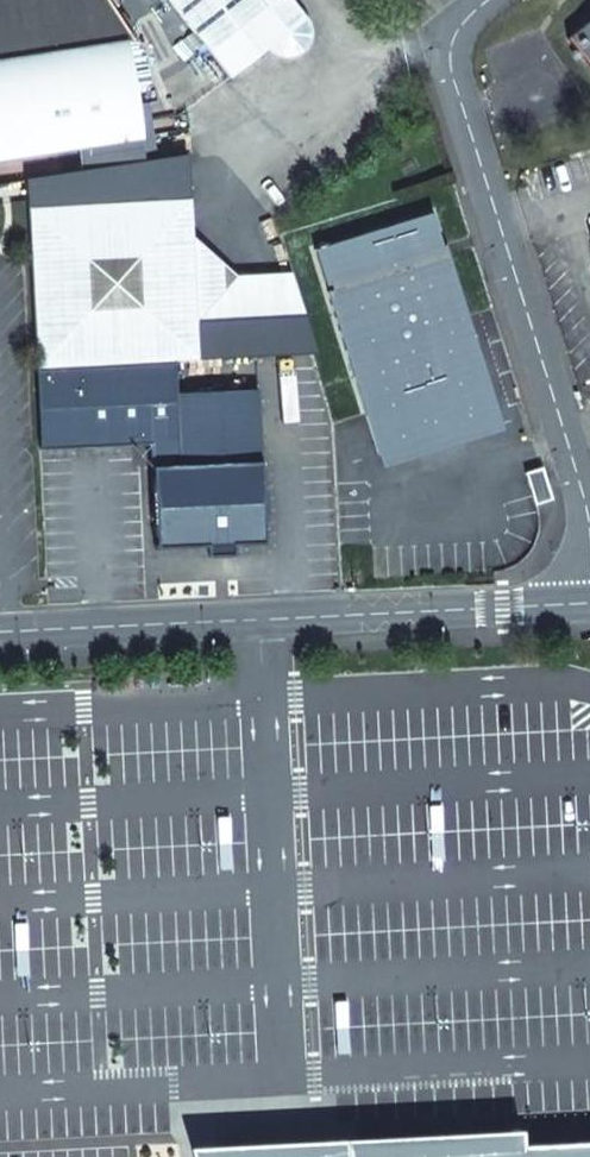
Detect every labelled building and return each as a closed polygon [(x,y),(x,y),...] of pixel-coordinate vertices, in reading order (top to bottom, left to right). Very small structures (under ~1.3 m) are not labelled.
[(77,147),(81,172),(153,161),(144,103),(132,105),(123,41),(130,40),(121,25),(105,0),(0,0),(0,159),(77,147)] [(121,25),(134,17),(123,0),(105,0),(121,25)] [(232,81),(269,52),(270,54),(276,57),(283,59),(290,59),(297,57),(302,53),(307,48),(310,41),(311,34),(310,27),(308,21),(306,19),(295,22),(286,12),(295,5),(292,0),(168,0),(232,81)] [(306,19),(295,5),(286,12),(295,22),(306,19)] [(568,38),(589,67),(589,21),(568,38)] [(24,181),(26,207),(37,368),(174,360),(198,358),(195,320),(222,291),(220,262),(190,236),(187,197),(184,156),(153,161),(81,172),(24,181)] [(386,468),(506,429),(432,215),(312,253),(386,468)] [(220,262),(222,291),(235,276),(220,262)] [(290,273),(235,276),(222,291),(195,320),(198,358),(314,351),(290,273)] [(174,360),(37,368),(42,450),(152,443),(156,548),(207,546),(207,556),(233,556),(232,545),(264,544),(256,390),(176,392),(174,360)] [(551,499),(541,467),(525,472),(534,504),(551,499)] [(519,1145),(517,1130),(184,1147),(187,1156),(589,1156),(589,1141),(519,1145)]
